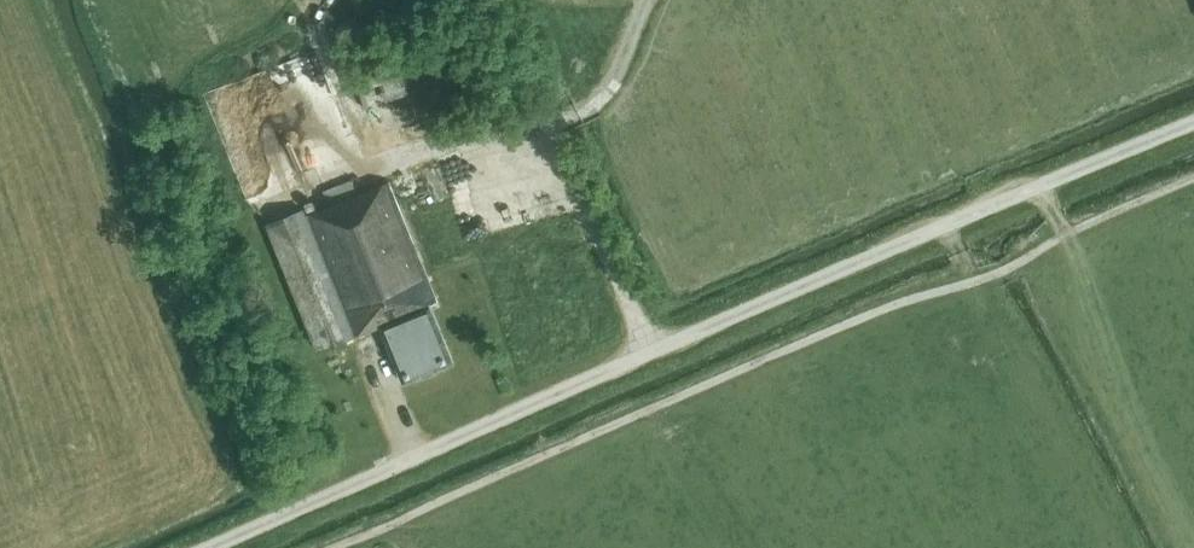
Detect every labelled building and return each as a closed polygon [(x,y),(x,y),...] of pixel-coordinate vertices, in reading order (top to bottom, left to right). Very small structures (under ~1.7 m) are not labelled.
[(335,42),(362,31),(355,17),(330,27),(335,42)] [(365,109),(408,93),(392,53),(352,69),(365,109)] [(226,181),(226,183),(227,186),(228,189),(230,192),(232,195),(234,197),(236,198),(239,199),(242,200),(246,200),(250,200),(252,200),(254,199),(255,198),(258,196),(260,194),(262,191),(263,190),(264,188),(265,186),(265,184),(266,182),(266,180),(265,178),(265,176),(264,174),(264,173),(263,171),(262,169),(259,166),(257,164),(253,162),(250,161),(245,161),(242,161),(240,162),(237,163),(234,165),(231,168),(229,170),(229,171),(228,173),(227,175),(227,176),(226,179),(226,181)] [(305,215),(303,209),(266,224),(317,350),(380,325),(403,382),(453,361),(430,304),(437,301),(389,181),(305,215)] [(353,378),(345,386),(352,393),(359,385),(353,378)]
